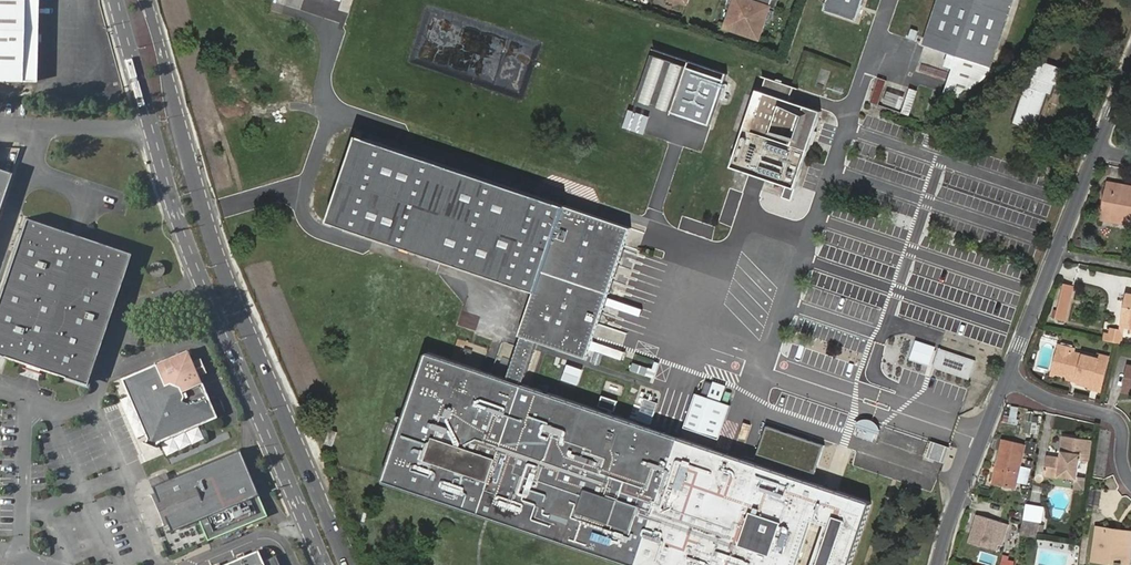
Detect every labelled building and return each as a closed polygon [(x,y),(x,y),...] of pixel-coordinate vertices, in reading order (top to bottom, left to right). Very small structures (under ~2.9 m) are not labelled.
[(36,81),(38,0),(0,0),(0,81),(36,81)] [(314,3),(339,11),(342,0),(315,0),(314,3)] [(727,30),(761,41),(772,8),(770,8),(772,1),(774,2),(775,0),(758,0),(752,18),(748,17),(753,1),(749,0),(737,0),(727,30)] [(824,12),(857,23),(864,0),(828,0),(824,12)] [(925,46),(993,67),(1016,0),(941,0),(925,46)] [(709,122),(724,80),(652,56),(637,97),(641,99),(641,101),(651,105),(652,102),(659,105),(659,107),(669,110),(669,108),(677,111),(676,113),(688,117),(688,115),(695,117),(694,119),(705,123),(706,121),(709,122)] [(1068,70),(1035,59),(1013,124),(1036,131),(1048,94),(1052,96),(1055,85),(1062,88),(1068,70)] [(881,78),(872,103),(911,116),(919,90),(881,78)] [(823,111),(763,88),(733,167),(759,177),(767,180),(762,192),(786,201),(790,190),(793,190),(823,111)] [(751,97),(745,95),(733,128),(740,131),(751,97)] [(648,134),(652,115),(629,110),(625,129),(648,134)] [(525,384),(539,340),(589,357),(634,228),(455,168),(361,136),(354,156),(331,223),(332,223),(409,248),(538,290),(523,335),(524,335),(510,379),(429,352),(384,481),(464,507),(465,507),(467,508),(634,564),(797,564),(813,519),(828,524),(813,564),(852,564),(873,502),(586,405),(583,403),(525,384)] [(11,172),(0,168),(0,203),(11,172)] [(1107,219),(1130,224),(1130,190),(1122,189),(1122,184),(1113,183),(1109,203),(1110,203),(1107,219)] [(0,289),(0,358),(86,386),(132,252),(26,216),(0,289)] [(151,273),(161,275),(163,264),(153,263),(151,273)] [(1056,319),(1066,321),(1074,287),(1064,284),(1056,319)] [(1122,322),(1130,324),(1130,295),(1128,294),(1122,322)] [(1110,333),(1109,338),(1112,338),(1111,340),(1121,341),(1124,329),(1114,327),(1113,334),(1110,333)] [(918,341),(911,359),(930,365),(936,347),(918,341)] [(601,354),(614,355),(615,344),(602,343),(601,354)] [(941,349),(934,367),(970,380),(977,361),(941,349)] [(1092,387),(1102,389),(1110,356),(1100,354),(1099,357),(1076,352),(1076,350),(1072,350),(1071,352),(1060,350),(1055,372),(1072,376),(1075,374),(1079,375),(1078,382),(1092,385),(1092,387)] [(125,379),(149,439),(147,445),(156,450),(159,444),(219,419),(191,353),(125,379)] [(722,438),(733,404),(724,402),(729,386),(707,379),(703,395),(697,393),(686,427),(722,438)] [(768,425),(758,454),(816,473),(825,445),(813,441),(814,437),(810,436),(809,440),(768,425)] [(332,428),(327,442),(334,444),(339,431),(332,428)] [(1089,459),(1092,439),(1064,434),(1062,454),(1064,454),(1063,458),(1048,456),(1045,473),(1046,473),(1077,478),(1080,459),(1089,459)] [(1004,439),(995,484),(1017,488),(1023,455),(1021,455),(1023,443),(1004,439)] [(931,440),(926,456),(945,462),(950,447),(931,440)] [(240,449),(151,484),(154,492),(152,493),(164,522),(166,522),(169,529),(198,518),(206,539),(266,515),(240,449)] [(979,514),(970,543),(991,549),(993,540),(1003,543),(1009,523),(979,514)] [(1023,521),(1021,536),(1036,538),(1039,524),(1023,521)] [(1118,532),(1118,529),(1099,527),(1098,538),(1100,538),(1097,562),(1119,564),(1118,562),(1123,562),(1123,564),(1129,564),(1129,563),(1130,563),(1130,533),(1118,532)] [(276,550),(262,556),(259,548),(217,564),(282,564),(276,550)]
